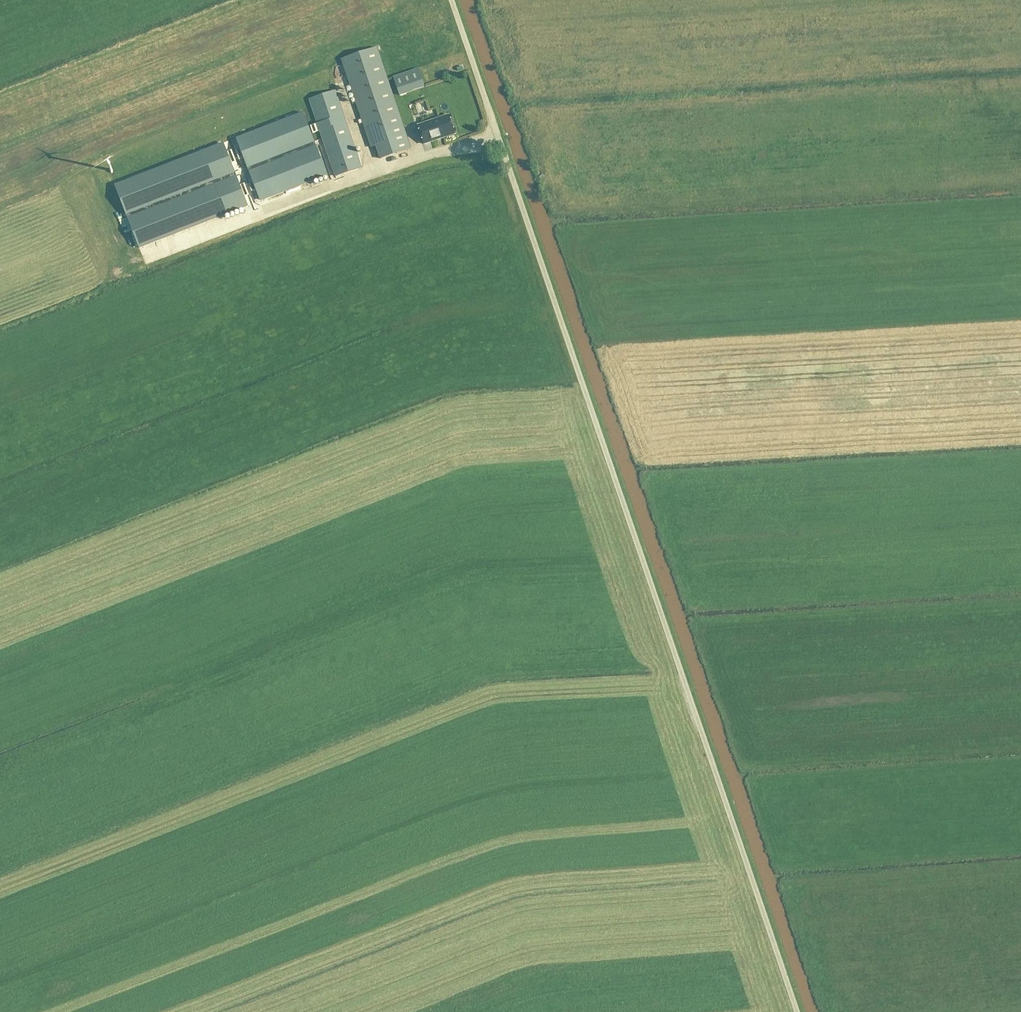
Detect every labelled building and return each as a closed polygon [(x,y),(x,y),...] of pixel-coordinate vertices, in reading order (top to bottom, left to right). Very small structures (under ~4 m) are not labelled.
[(410,149),(377,48),(341,60),(371,148),(376,147),(380,159),(410,149)] [(335,81),(345,78),(341,67),(332,70),(335,81)] [(399,95),(424,87),(418,70),(394,78),(399,95)] [(335,177),(360,168),(335,91),(309,100),(335,177)] [(302,114),(236,139),(260,202),(326,176),(302,114)] [(421,152),(453,141),(447,122),(415,133),(421,152)] [(235,141),(229,144),(232,150),(238,148),(235,141)] [(114,186),(139,249),(246,207),(242,198),(244,198),(248,196),(244,185),(240,186),(238,187),(229,165),(231,164),(236,162),(231,151),(227,153),(225,154),(221,144),(114,186)]
